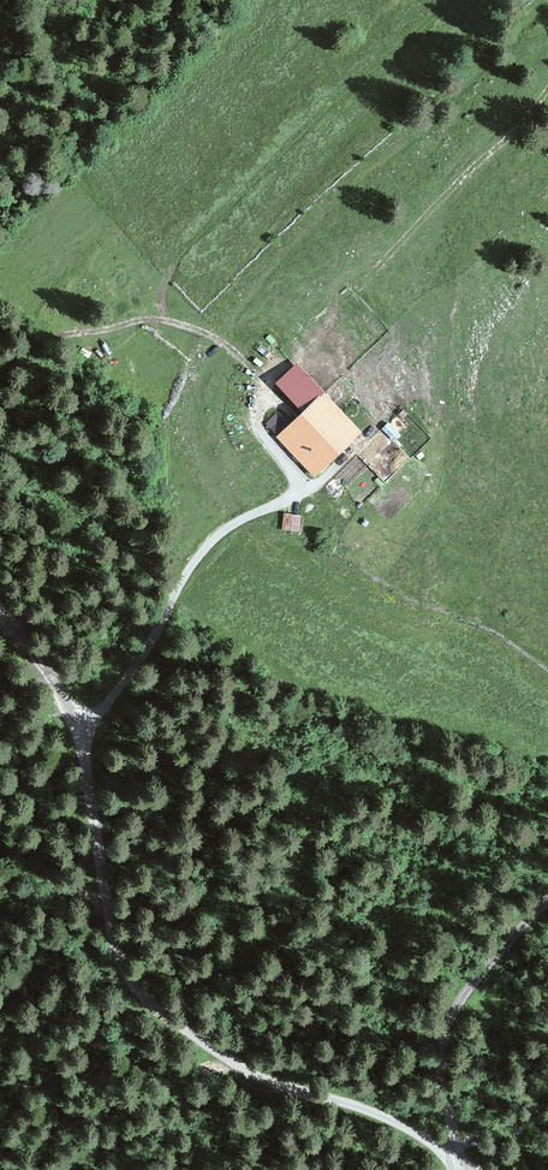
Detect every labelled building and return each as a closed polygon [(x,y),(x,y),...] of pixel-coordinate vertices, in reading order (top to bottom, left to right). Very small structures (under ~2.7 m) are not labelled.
[(315,479),(364,433),(298,363),(277,383),(305,413),(291,427),(277,412),(263,424),(315,479)] [(285,511),(284,527),(301,528),(302,512),(285,511)]
